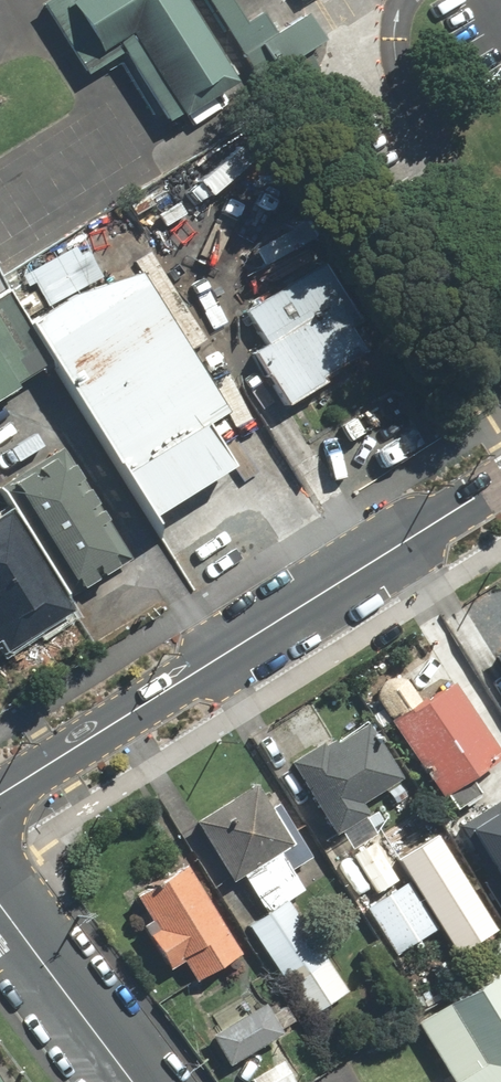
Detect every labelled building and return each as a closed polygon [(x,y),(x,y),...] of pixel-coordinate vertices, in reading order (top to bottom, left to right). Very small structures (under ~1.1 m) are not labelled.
[(37,5),(80,74),(115,52),(165,130),(235,86),(181,0),(45,0),(37,5)] [(302,16),(256,45),(273,72),(319,43),(302,16)] [(247,354),(276,402),(391,334),(339,247),(234,309),(257,348),(247,354)] [(66,296),(23,322),(117,477),(199,427),(221,414),(135,276),(66,296)] [(4,296),(0,298),(0,397),(48,368),(4,296)] [(199,427),(117,477),(144,520),(225,471),(199,427)] [(54,453),(0,486),(0,488),(69,600),(124,567),(54,453)] [(67,614),(0,505),(0,506),(0,654),(67,614)] [(485,655),(500,681),(500,646),(485,655)] [(443,682),(381,723),(433,801),(494,761),(443,682)] [(394,779),(359,725),(321,750),(316,743),(282,766),(329,838),(360,818),(353,806),(394,779)] [(242,928),(303,1018),(341,992),(281,904),(298,893),(285,874),(305,860),(268,805),(263,809),(247,787),(188,827),(227,885),(235,881),(259,916),(242,928)] [(460,826),(500,891),(500,801),(460,826)] [(402,883),(433,933),(449,959),(491,932),(418,816),(376,842),(402,883)] [(234,954),(176,870),(128,902),(141,920),(130,927),(163,976),(175,968),(187,986),(234,954)] [(433,933),(402,883),(360,909),(379,940),(353,956),(365,975),(433,933)] [(412,1024),(449,1081),(447,1081),(500,1081),(500,967),(412,1024)] [(280,1006),(263,1016),(257,1007),(202,1040),(220,1069),(275,1036),(272,1031),(289,1021),(280,1006)] [(246,1081),(289,1081),(276,1062),(246,1081)]
